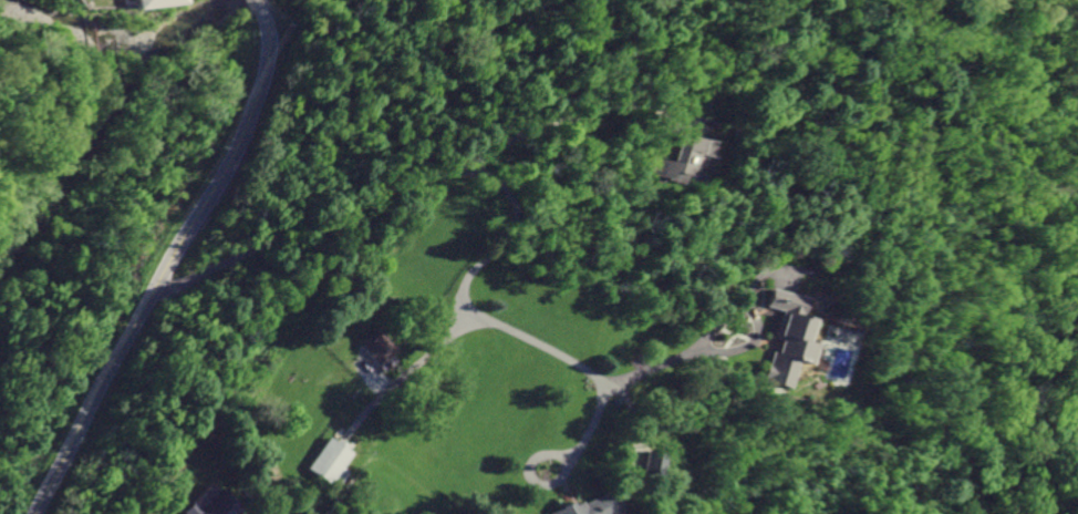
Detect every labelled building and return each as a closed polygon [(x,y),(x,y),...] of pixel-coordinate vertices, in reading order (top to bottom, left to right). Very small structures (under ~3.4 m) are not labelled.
[(132,9),(180,2),(180,0),(130,0),(132,9)] [(672,133),(664,162),(651,158),(646,175),(687,185),(695,155),(705,157),(709,142),(692,137),(672,133)] [(766,287),(759,310),(778,316),(773,337),(777,339),(774,351),(770,350),(767,361),(763,360),(757,379),(789,388),(796,364),(811,369),(819,339),(808,336),(812,319),(801,316),(806,298),(786,292),(766,287)] [(376,329),(355,347),(382,377),(395,364),(388,357),(395,351),(376,329)] [(329,434),(305,467),(338,490),(350,473),(342,469),(353,452),(340,443),(329,434)] [(649,449),(643,472),(665,477),(671,454),(649,449)] [(197,507),(190,501),(179,513),(181,513),(234,513),(239,508),(216,487),(197,507)] [(583,505),(581,501),(571,506),(569,502),(546,513),(613,513),(610,506),(604,495),(583,505)]
